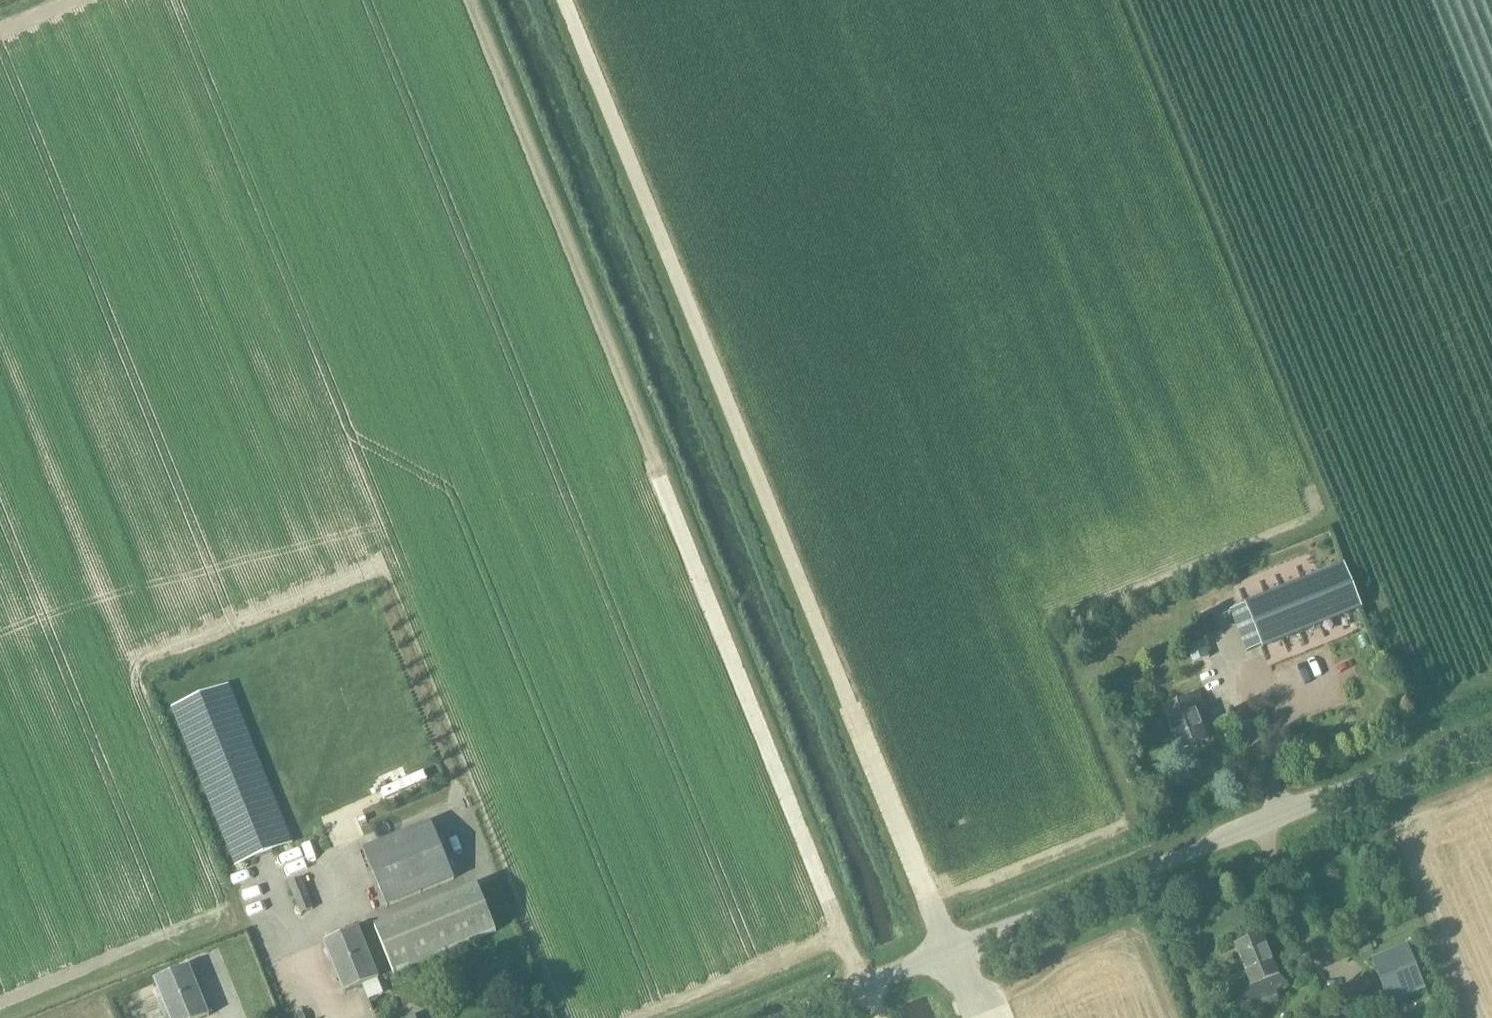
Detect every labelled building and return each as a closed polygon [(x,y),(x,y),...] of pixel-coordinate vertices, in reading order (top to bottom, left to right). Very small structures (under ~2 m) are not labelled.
[(1245,603),(1262,647),(1361,608),(1344,564),(1245,603)] [(1272,566),(1258,570),(1261,582),(1276,577),(1272,566)] [(225,686),(173,707),(236,865),(288,844),(225,686)] [(1195,713),(1205,710),(1198,693),(1163,708),(1179,749),(1205,739),(1195,713)] [(431,823),(363,850),(386,906),(453,880),(431,823)] [(299,914),(313,909),(300,878),(287,883),(299,914)] [(234,884),(241,901),(255,896),(248,879),(234,884)] [(477,888),(374,929),(391,973),(495,932),(477,888)] [(342,992),(377,978),(357,928),(322,942),(342,992)] [(1286,983),(1277,975),(1260,934),(1234,944),(1250,984),(1246,986),(1235,985),(1234,1009),(1248,1009),(1255,1008),(1265,1006),(1272,1004),(1282,999),(1278,994),(1288,983),(1287,982),(1286,983)] [(1388,1003),(1424,988),(1407,945),(1371,959),(1388,1003)] [(153,979),(168,1017),(204,1017),(208,1017),(189,966),(153,979)]
